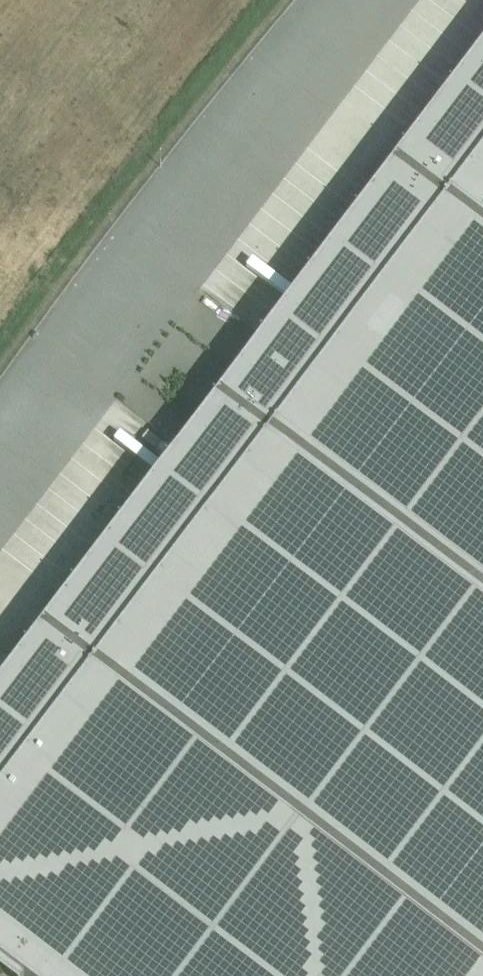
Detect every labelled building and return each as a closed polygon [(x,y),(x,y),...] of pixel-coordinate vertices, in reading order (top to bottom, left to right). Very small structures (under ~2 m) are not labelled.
[(31,643),(0,683),(0,966),(13,975),(482,975),(482,47),(412,140),(413,141),(384,180),(383,179),(261,339),(262,339),(182,445),(181,444),(60,604),(61,605),(31,643)] [(234,284),(279,310),(285,300),(240,274),(234,284)]
